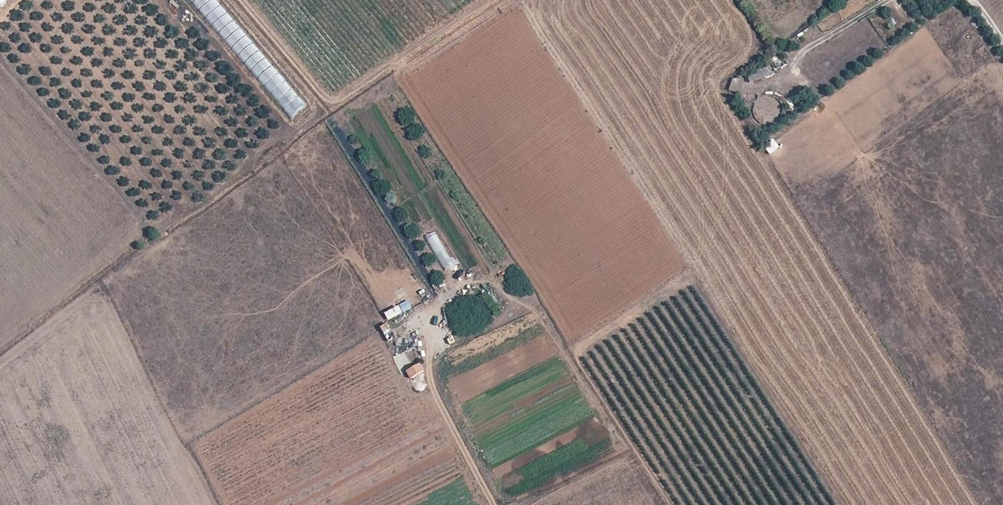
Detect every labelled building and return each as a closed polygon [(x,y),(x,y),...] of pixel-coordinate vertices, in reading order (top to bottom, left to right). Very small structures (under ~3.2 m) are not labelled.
[(214,0),(191,0),(204,16),(218,5),(214,0)] [(748,69),(748,79),(772,78),(771,68),(748,69)] [(263,74),(258,78),(292,116),(305,105),(277,73),(268,81),(263,74)] [(405,370),(410,379),(423,371),(418,362),(405,370)]
